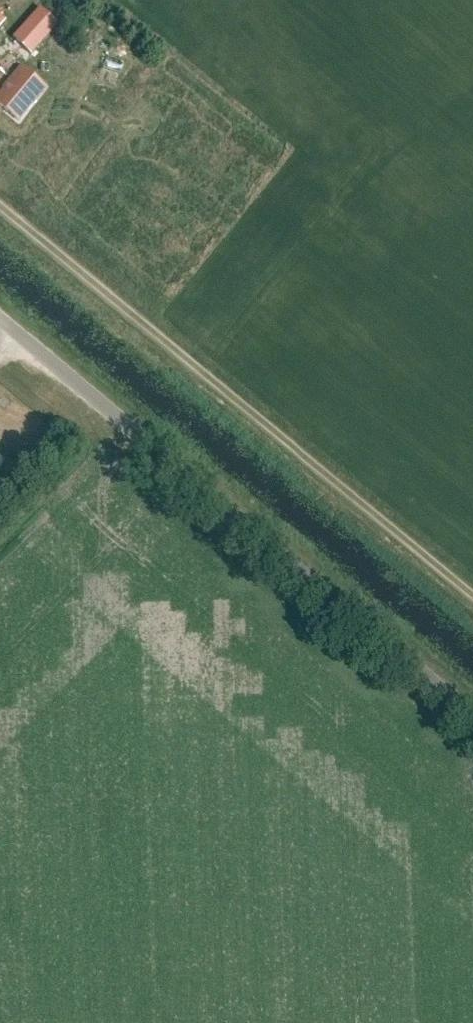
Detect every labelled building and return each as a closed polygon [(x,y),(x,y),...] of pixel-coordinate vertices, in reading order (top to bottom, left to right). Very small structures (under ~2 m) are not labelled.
[(46,88),(20,66),(0,90),(0,106),(19,122),(46,88)]
